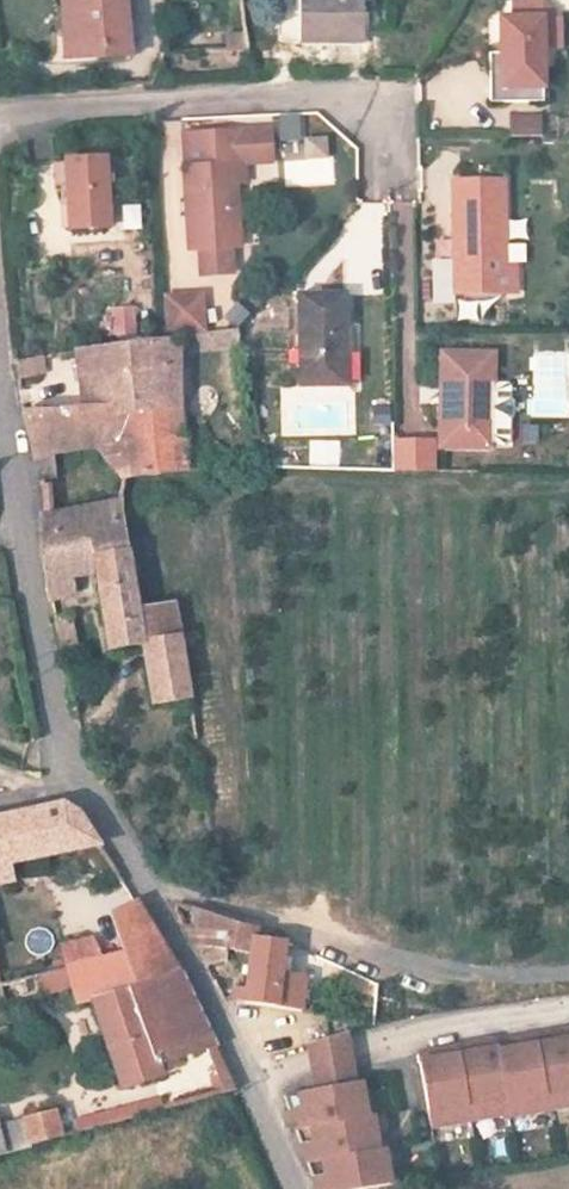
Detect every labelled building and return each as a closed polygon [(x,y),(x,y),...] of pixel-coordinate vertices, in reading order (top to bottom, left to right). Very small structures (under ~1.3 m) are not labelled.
[(76,62),(135,58),(131,0),(71,0),(76,62)] [(365,0),(301,0),(302,38),(366,37),(365,0)] [(558,20),(545,0),(512,0),(513,17),(539,16),(541,47),(559,47),(558,20)] [(490,87),(490,104),(543,101),(541,47),(539,16),(513,17),(503,18),(504,53),(506,86),(494,86),(490,87)] [(504,53),(492,53),(494,86),(506,86),(504,53)] [(541,116),(512,118),(513,136),(542,134),(541,116)] [(282,117),(284,186),(333,185),(331,136),(299,138),(298,117),(282,117)] [(234,163),(244,162),(243,129),(185,132),(191,246),(239,244),(234,163)] [(72,228),(111,226),(107,156),(68,158),(72,228)] [(453,183),(456,265),(506,263),(506,246),(503,181),(453,183)] [(506,263),(456,265),(457,275),(492,273),(493,293),(521,292),(519,245),(506,246),(506,263)] [(492,273),(457,275),(458,295),(493,293),(492,273)] [(165,332),(206,331),(204,290),(163,292),(165,332)] [(300,385),(345,384),(342,291),(298,292),(300,385)] [(68,405),(181,411),(175,345),(59,355),(68,405)] [(495,443),(494,349),(441,350),(442,444),(495,443)] [(18,377),(46,372),(43,356),(15,361),(18,377)] [(183,434),(181,411),(68,405),(16,403),(31,463),(45,462),(44,445),(100,446),(121,477),(204,469),(201,433),(183,434)] [(103,652),(142,646),(125,496),(42,507),(34,541),(42,587),(69,582),(68,571),(89,567),(103,652)] [(55,619),(63,660),(80,657),(72,616),(55,619)] [(185,642),(142,646),(149,709),(193,703),(185,642)] [(36,900),(36,878),(89,866),(100,884),(121,879),(76,817),(15,831),(0,835),(0,903),(36,900)] [(200,955),(248,975),(250,936),(251,928),(184,908),(184,931),(200,955)] [(2,958),(9,1000),(83,983),(100,1019),(117,1018),(197,996),(153,930),(124,936),(138,966),(118,970),(108,949),(25,969),(23,955),(2,958)] [(250,936),(248,975),(245,1015),(303,1016),(306,975),(281,972),(284,944),(250,936)] [(197,996),(117,1018),(138,1095),(179,1085),(175,1073),(230,1055),(225,1039),(197,996)] [(557,1030),(559,1039),(568,1037),(568,1028),(557,1030)] [(559,1039),(557,1030),(515,1037),(516,1046),(498,1049),(498,1046),(480,1049),(479,1040),(436,1048),(437,1057),(420,1060),(431,1124),(509,1110),(510,1117),(568,1106),(568,1037),(559,1039)] [(315,1089),(358,1081),(353,1051),(350,1035),(307,1045),(310,1062),(315,1089)] [(515,1037),(497,1040),(496,1037),(479,1040),(480,1049),(498,1046),(498,1049),(516,1046),(515,1037)] [(437,1057),(436,1048),(418,1051),(420,1060),(437,1057)] [(382,1114),(375,1116),(368,1079),(358,1081),(315,1089),(308,1090),(310,1103),(298,1107),(304,1127),(319,1122),(322,1138),(309,1141),(315,1160),(330,1156),(333,1171),(320,1175),(325,1188),(360,1188),(397,1184),(392,1149),(387,1149),(382,1114)] [(310,1103),(308,1090),(293,1092),(298,1107),(310,1103)] [(19,1161),(15,1135),(11,1121),(0,1124),(0,1167),(19,1161)] [(19,1161),(78,1145),(72,1121),(15,1135),(19,1161)] [(322,1138),(319,1122),(304,1127),(309,1141),(322,1138)] [(333,1171),(330,1156),(315,1160),(320,1175),(333,1171)]
